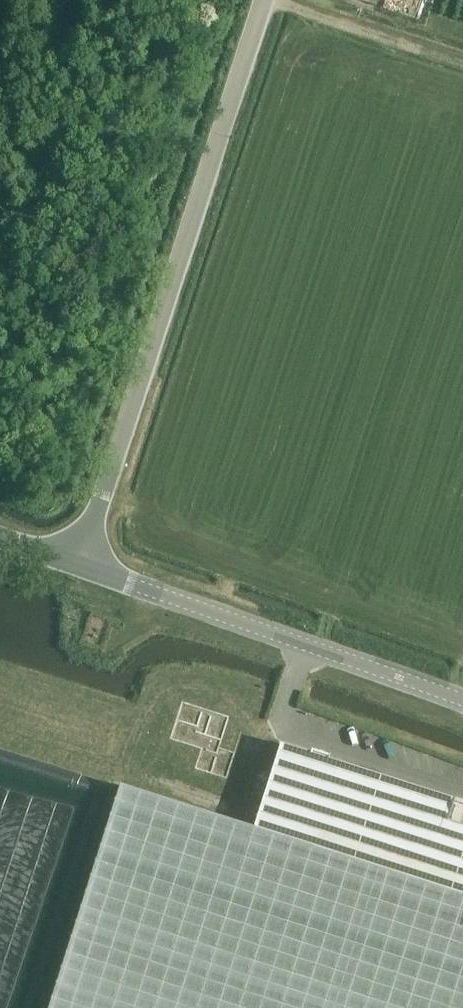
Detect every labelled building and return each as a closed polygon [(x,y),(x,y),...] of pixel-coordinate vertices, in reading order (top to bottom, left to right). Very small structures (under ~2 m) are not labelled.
[(186,689),(165,749),(213,764),(206,784),(235,792),(257,726),(229,716),(234,705),(186,689)] [(449,824),(458,800),(282,746),(255,829),(119,785),(48,1007),(462,1007),(462,828),(449,824)]
